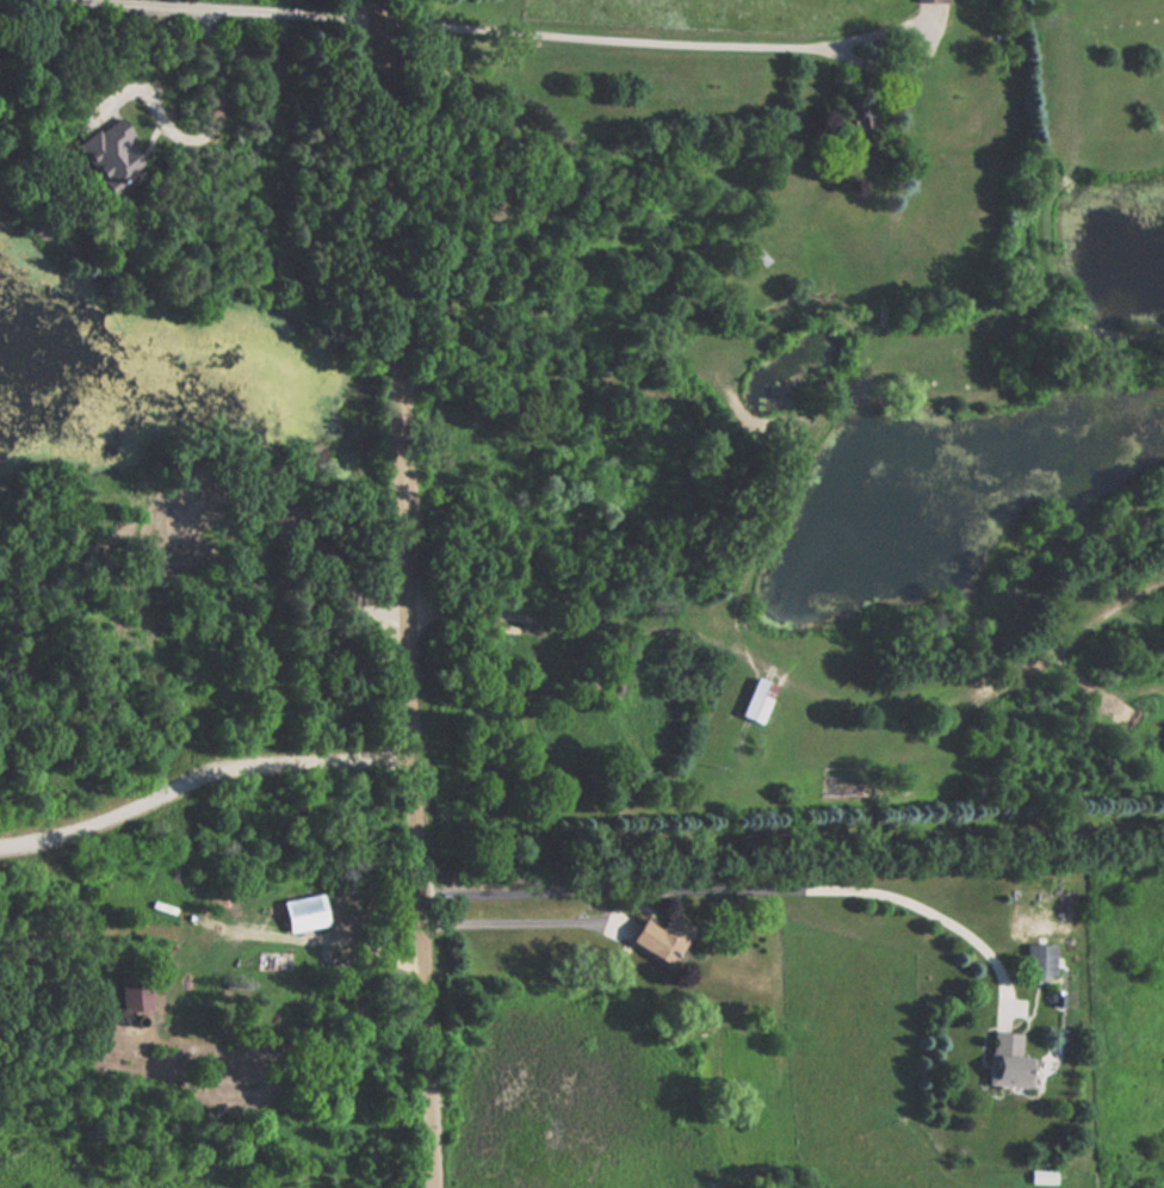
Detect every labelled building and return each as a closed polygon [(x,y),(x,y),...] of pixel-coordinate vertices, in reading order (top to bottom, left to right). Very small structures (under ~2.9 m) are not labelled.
[(776,686),(756,676),(738,713),(758,722),(776,686)] [(616,933),(670,971),(697,931),(669,911),(664,919),(638,901),(616,933)] [(289,933),(327,928),(324,904),(286,909),(289,933)] [(1055,944),(1026,944),(1026,976),(1055,976),(1055,944)] [(1033,1086),(1033,1056),(1021,1055),(1021,1032),(990,1031),(989,1085),(1033,1086)]
